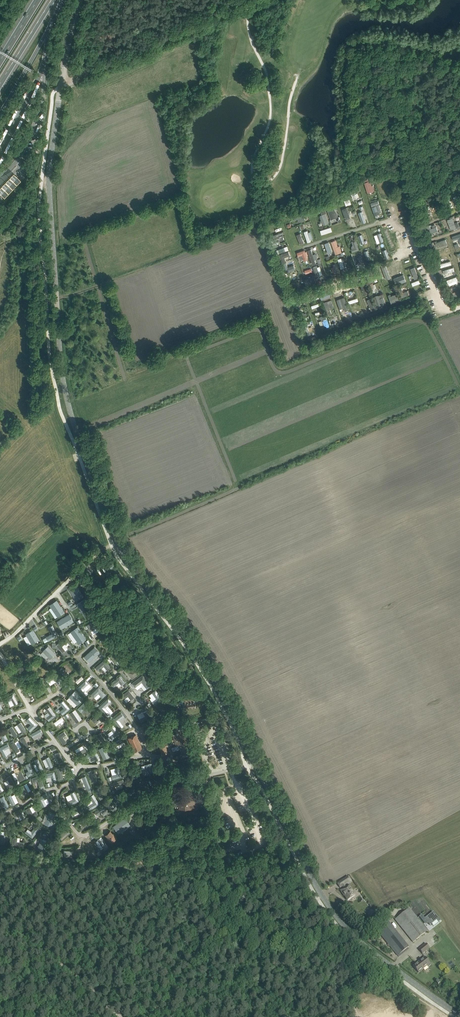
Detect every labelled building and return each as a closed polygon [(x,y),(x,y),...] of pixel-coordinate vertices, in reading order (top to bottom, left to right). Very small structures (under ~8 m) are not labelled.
[(0,188),(0,195),(4,199),(20,182),(13,175),(0,188)] [(392,265),(394,271),(402,268),(400,262),(392,265)] [(91,623),(87,625),(91,631),(94,629),(97,627),(98,630),(99,631),(102,629),(98,622),(92,625),(91,623)] [(77,626),(70,631),(78,643),(86,638),(77,626)] [(106,640),(112,647),(115,644),(110,637),(106,640)] [(57,645),(62,652),(65,650),(62,645),(67,642),(65,638),(57,645)] [(43,651),(50,659),(56,653),(48,646),(43,651)] [(111,655),(116,662),(125,655),(120,648),(111,655)] [(95,667),(98,671),(104,666),(107,669),(110,667),(104,660),(95,667)] [(126,672),(132,679),(142,672),(136,664),(126,672)] [(59,669),(66,676),(68,673),(67,671),(68,670),(66,668),(65,669),(62,666),(59,669)] [(143,675),(133,683),(135,687),(142,682),(147,688),(151,685),(143,675)] [(111,683),(113,687),(119,682),(122,685),(125,682),(120,676),(111,683)] [(32,686),(37,694),(41,692),(36,684),(32,686)] [(106,694),(99,687),(91,694),(94,697),(99,693),(103,697),(106,694)] [(120,697),(122,700),(128,696),(131,700),(134,697),(130,692),(132,690),(130,687),(128,689),(129,690),(120,697)] [(157,698),(152,702),(155,705),(163,699),(156,690),(152,693),(157,698)] [(194,697),(188,698),(187,693),(182,694),(183,699),(182,699),(182,700),(180,700),(179,701),(179,702),(179,704),(180,705),(181,705),(183,705),(183,708),(196,706),(194,697)] [(11,699),(14,705),(18,703),(13,694),(6,698),(8,701),(11,699)] [(90,712),(93,708),(86,701),(79,708),(81,711),(86,707),(90,712)] [(46,717),(49,720),(56,715),(50,707),(46,709),(50,714),(46,717)] [(107,713),(109,716),(117,710),(115,707),(107,713)] [(70,713),(76,722),(82,719),(75,709),(70,713)] [(140,718),(141,722),(150,717),(147,710),(143,712),(145,716),(140,718)] [(100,718),(102,721),(106,718),(101,712),(92,719),(95,722),(100,718)] [(27,723),(32,730),(37,726),(31,719),(27,723)] [(119,727),(121,730),(130,723),(128,721),(123,724),(122,723),(120,725),(121,726),(119,727)] [(17,724),(23,733),(26,730),(21,722),(17,724)] [(147,723),(146,724),(141,726),(145,732),(150,729),(147,723)] [(185,734),(182,725),(181,726),(180,723),(177,724),(178,727),(175,728),(176,733),(173,734),(176,744),(179,744),(182,754),(191,752),(186,734),(185,734)] [(109,736),(112,740),(120,733),(113,724),(110,726),(114,732),(109,736)] [(8,728),(14,737),(17,734),(12,726),(8,728)] [(33,737),(35,739),(42,735),(40,733),(42,732),(40,729),(31,733),(33,737)] [(57,735),(63,744),(66,742),(63,737),(66,735),(64,731),(57,735)] [(103,743),(106,741),(101,733),(97,735),(103,743)] [(142,748),(136,734),(128,737),(134,751),(142,748)] [(20,738),(25,747),(29,745),(23,736),(20,738)] [(112,744),(115,749),(124,743),(121,738),(112,744)] [(11,743),(16,752),(20,750),(14,741),(11,743)] [(158,743),(162,754),(167,752),(165,746),(167,745),(166,741),(158,743)] [(8,754),(5,749),(9,747),(7,743),(0,747),(0,748),(4,756),(8,754)] [(109,756),(104,745),(99,748),(104,759),(109,756)] [(99,758),(95,750),(87,754),(89,757),(94,755),(96,760),(99,758)] [(55,753),(59,763),(63,761),(60,751),(55,753)] [(39,758),(35,760),(39,770),(44,768),(39,758)] [(25,772),(27,776),(34,773),(29,762),(25,764),(28,771),(25,772)] [(142,769),(143,774),(153,772),(151,763),(144,764),(145,768),(142,769)] [(66,771),(66,766),(57,768),(59,779),(63,778),(62,772),(66,771)] [(14,772),(12,773),(15,779),(18,778),(19,781),(25,778),(20,769),(14,772)] [(87,772),(92,782),(96,780),(91,770),(87,772)] [(6,784),(8,788),(15,784),(10,775),(6,777),(9,783),(6,784)] [(40,775),(32,778),(34,782),(37,781),(40,787),(43,785),(40,775)] [(18,788),(22,795),(28,791),(24,784),(18,788)] [(95,790),(100,799),(103,797),(98,788),(95,790)] [(71,800),(75,799),(73,790),(69,791),(70,795),(67,796),(68,800),(71,800)] [(45,793),(38,798),(42,806),(46,804),(49,802),(47,798),(47,797),(45,793)] [(116,795),(105,803),(110,809),(113,807),(112,804),(119,799),(116,795)] [(200,802),(200,800),(200,795),(191,795),(188,796),(188,798),(189,799),(179,800),(179,805),(179,808),(189,808),(190,809),(192,809),(193,811),(197,811),(197,808),(198,808),(197,802),(200,802)] [(78,810),(80,814),(83,812),(80,806),(78,806),(69,810),(71,814),(78,810)] [(95,811),(97,815),(106,809),(103,806),(95,811)] [(26,809),(31,818),(38,814),(36,810),(33,812),(30,807),(26,809)] [(21,815),(22,818),(26,817),(23,810),(13,814),(15,817),(21,815)] [(79,821),(81,824),(86,821),(87,822),(89,821),(88,820),(90,819),(87,815),(79,821)] [(113,823),(115,828),(126,823),(124,819),(113,823)] [(32,838),(39,829),(36,826),(32,831),(28,828),(25,832),(32,838)] [(59,837),(62,840),(70,832),(67,829),(65,831),(64,830),(61,834),(59,837)] [(105,835),(112,844),(117,840),(111,831),(105,835)] [(98,839),(95,841),(101,848),(103,847),(105,849),(109,847),(101,836),(97,838),(98,839)] [(12,845),(24,846),(24,842),(17,841),(17,837),(13,837),(12,845)] [(49,841),(41,839),(37,849),(45,852),(49,841)] [(342,886),(344,888),(343,889),(344,890),(342,892),(344,896),(345,896),(348,900),(355,896),(352,890),(349,885),(346,887),(344,885),(351,881),(348,877),(337,883),(340,888),(342,886)] [(395,920),(413,942),(428,931),(409,908),(395,920)] [(425,923),(430,929),(438,922),(433,916),(426,921),(425,919),(422,921),(424,923),(425,923)] [(388,920),(380,926),(376,929),(399,957),(408,949),(408,948),(409,947),(388,920)] [(430,948),(427,944),(420,949),(422,953),(430,948)] [(428,967),(431,965),(425,957),(413,966),(418,973),(427,966),(428,967)]
